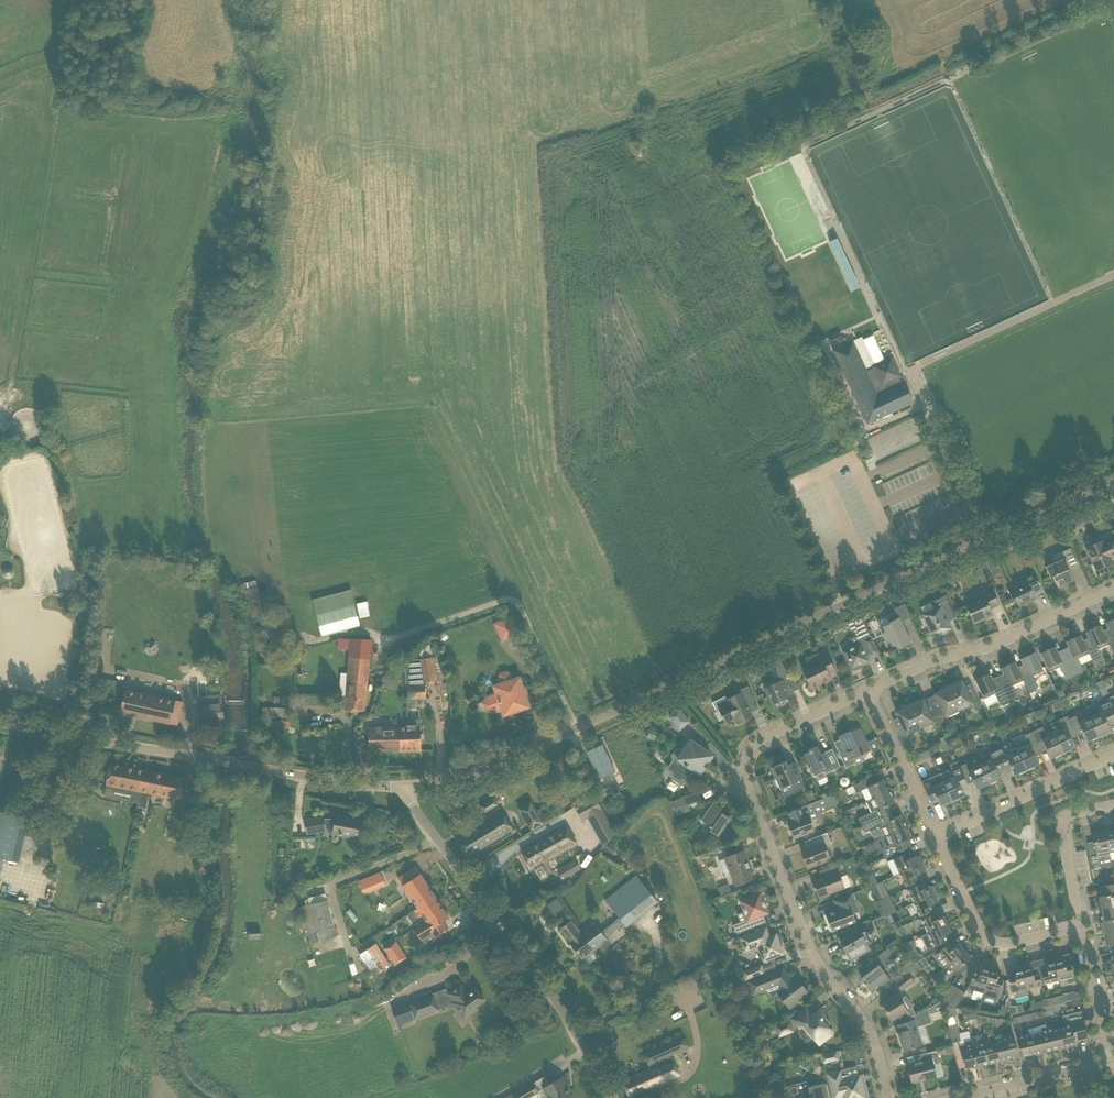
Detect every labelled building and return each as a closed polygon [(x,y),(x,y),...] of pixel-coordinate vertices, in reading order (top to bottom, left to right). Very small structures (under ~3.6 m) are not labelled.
[(847,244),(832,251),(846,287),(862,280),(847,244)] [(874,368),(867,371),(853,341),(833,350),(867,424),(913,403),(904,383),(902,384),(899,377),(900,376),(891,358),(873,367),(874,368)] [(1113,556),(1113,539),(1104,543),(1102,540),(1085,548),(1096,570),(1113,562),(1110,556),(1113,554),(1113,556)] [(1078,564),(1073,554),(1070,548),(1054,556),(1053,558),(1055,562),(1046,567),(1050,577),(1053,576),(1058,588),(1073,581),(1068,569),(1078,564)] [(1042,590),(1037,580),(1034,573),(1025,577),(1026,579),(1018,583),(1017,581),(1006,586),(1012,599),(1015,597),(1019,606),(1035,598),(1033,594),(1042,590)] [(264,619),(257,584),(241,587),(245,603),(248,603),(252,622),(264,619)] [(360,626),(350,589),(312,600),(322,636),(360,626)] [(999,605),(992,590),(980,595),(981,598),(966,605),(974,622),(992,614),(990,609),(999,605)] [(955,614),(951,604),(947,595),(931,602),(934,609),(922,614),(924,618),(922,619),(924,625),(927,624),(931,634),(941,630),(942,632),(951,628),(948,621),(950,621),(948,617),(955,614)] [(890,623),(880,628),(885,640),(884,641),(887,648),(889,647),(889,648),(899,643),(901,647),(911,643),(901,622),(911,617),(906,607),(905,603),(900,605),(894,608),(896,613),(887,617),(890,623)] [(511,616),(495,624),(502,640),(518,632),(511,616)] [(842,651),(847,661),(848,660),(852,668),(861,663),(862,665),(865,664),(864,662),(868,660),(866,656),(870,654),(878,651),(871,636),(861,616),(852,620),(860,635),(856,637),(860,645),(855,647),(854,645),(842,651)] [(1105,623),(1108,629),(1103,631),(1109,644),(1108,644),(1113,656),(1113,619),(1105,623)] [(1103,631),(1100,625),(1085,632),(1088,638),(1083,640),(1089,653),(1092,660),(1095,666),(1102,663),(1103,660),(1098,649),(1108,644),(1109,644),(1103,631)] [(1083,640),(1081,635),(1066,642),(1068,647),(1063,649),(1075,676),(1082,672),(1083,669),(1081,665),(1092,660),(1089,653),(1083,640)] [(346,689),(345,696),(366,697),(367,691),(368,671),(372,639),(349,638),(348,650),(347,669),(346,689)] [(420,658),(405,660),(407,683),(407,699),(426,698),(425,682),(437,680),(433,657),(432,650),(431,650),(430,644),(418,646),(420,658)] [(1075,676),(1063,649),(1058,652),(1055,646),(1040,653),(1049,672),(1060,667),(1065,677),(1068,679),(1075,676)] [(1044,671),(1040,662),(1035,652),(1020,659),(1023,665),(1018,667),(1017,667),(1024,680),(1023,680),(1029,693),(1036,690),(1037,686),(1033,676),(1044,671)] [(835,670),(831,660),(827,653),(815,659),(818,665),(803,672),(807,679),(811,689),(831,680),(828,674),(835,670)] [(799,689),(794,679),(783,656),(775,660),(779,681),(777,682),(777,681),(769,685),(769,686),(764,688),(767,695),(772,705),(777,702),(778,704),(779,704),(780,705),(782,705),(783,705),(784,704),(785,703),(785,701),(786,700),(785,699),(790,696),(789,693),(799,689)] [(1017,667),(1018,667),(1015,661),(1000,668),(1003,674),(997,676),(1010,702),(1016,699),(1018,696),(1013,685),(1023,680),(1024,680),(1017,667)] [(487,697),(484,703),(486,710),(492,712),(502,709),(504,715),(528,707),(519,678),(513,680),(511,675),(506,673),(501,674),(499,679),(500,685),(495,687),(497,694),(487,697)] [(986,675),(975,680),(979,690),(983,699),(984,698),(987,705),(998,700),(999,704),(1003,705),(1010,702),(997,676),(992,679),(990,673),(986,675)] [(1099,682),(1104,694),(1109,693),(1104,680),(1099,682)] [(956,682),(947,686),(959,710),(972,703),(975,711),(982,708),(980,704),(975,694),(969,696),(962,681),(957,683),(956,682)] [(746,702),(754,698),(748,686),(740,690),(741,693),(726,700),(725,697),(713,702),(716,710),(719,708),(725,722),(735,718),(737,723),(753,716),(746,702)] [(959,710),(947,686),(939,690),(940,691),(935,694),(943,711),(937,714),(941,722),(947,720),(946,716),(959,710)] [(180,712),(183,702),(125,689),(120,713),(171,724),(174,711),(180,712)] [(221,692),(197,695),(200,720),(224,718),(221,692)] [(1059,700),(1065,697),(1063,692),(1061,692),(1057,694),(1059,700)] [(1104,700),(1105,702),(1111,716),(1113,721),(1113,695),(1104,700)] [(364,711),(366,697),(345,696),(340,696),(338,709),(364,711)] [(917,699),(909,703),(920,727),(933,721),(935,725),(941,722),(937,714),(931,716),(923,699),(918,701),(917,699)] [(1111,716),(1105,702),(1094,707),(1095,714),(1090,717),(1099,737),(1107,734),(1106,732),(1110,730),(1108,726),(1113,723),(1113,721),(1111,716)] [(920,727),(909,703),(900,707),(901,709),(896,712),(904,729),(898,732),(905,747),(912,743),(907,734),(920,727)] [(270,707),(270,717),(290,716),(290,706),(270,707)] [(690,722),(678,708),(668,716),(679,730),(690,722)] [(1014,711),(1007,715),(1010,720),(1016,717),(1014,711)] [(1099,737),(1090,717),(1084,719),(1080,714),(1069,719),(1075,733),(1081,730),(1087,741),(1091,739),(1092,740),(1099,737)] [(1075,733),(1069,719),(1067,716),(1049,724),(1052,731),(1053,734),(1063,754),(1070,750),(1070,749),(1074,747),(1069,736),(1075,733)] [(420,719),(408,720),(408,725),(406,725),(406,727),(407,751),(421,750),(420,719)] [(407,751),(406,727),(368,728),(369,751),(407,751)] [(1063,754),(1053,734),(1052,731),(1046,734),(1042,727),(1031,732),(1039,750),(1045,747),(1050,758),(1055,756),(1055,757),(1063,754)] [(850,731),(838,736),(844,749),(838,752),(846,768),(854,764),(852,759),(871,750),(861,730),(858,732),(857,729),(851,732),(850,731)] [(954,732),(947,735),(949,740),(956,737),(954,732)] [(1039,750),(1031,732),(1023,735),(1026,740),(1015,745),(1015,747),(1017,751),(1027,771),(1034,767),(1034,766),(1038,764),(1033,752),(1039,750)] [(949,740),(947,735),(939,739),(941,744),(949,740)] [(706,761),(711,754),(690,740),(683,750),(681,748),(675,749),(671,755),(672,761),(678,764),(671,774),(672,779),(679,784),(685,783),(693,771),(699,775),(705,767),(706,768),(709,763),(706,761)] [(600,743),(584,751),(596,777),(612,769),(600,743)] [(1027,771),(1017,751),(1015,747),(1009,750),(1005,745),(995,750),(1006,773),(1012,770),(1014,775),(1019,773),(1019,774),(1027,771)] [(840,767),(832,749),(824,753),(824,754),(821,755),(817,746),(809,750),(810,751),(805,753),(811,766),(809,768),(809,770),(810,772),(812,773),(814,773),(815,774),(823,770),(825,774),(840,767)] [(1006,773),(995,750),(984,755),(985,762),(980,764),(989,785),(996,781),(996,780),(1000,778),(999,776),(1006,773)] [(806,787),(800,774),(794,762),(788,765),(786,761),(770,768),(780,789),(790,784),(794,793),(806,787)] [(968,787),(965,780),(959,767),(956,762),(949,765),(951,770),(948,771),(948,770),(940,773),(941,775),(940,775),(953,801),(960,798),(960,797),(964,795),(962,790),(968,787)] [(989,785),(980,764),(979,762),(972,765),(970,762),(959,767),(965,780),(971,777),(977,789),(981,787),(981,788),(989,785)] [(185,778),(144,770),(145,769),(144,769),(110,763),(106,784),(140,791),(137,807),(146,808),(149,793),(180,799),(185,778)] [(953,801),(940,775),(941,775),(940,773),(931,777),(921,782),(932,804),(932,803),(938,800),(940,806),(945,804),(945,805),(953,801)] [(843,777),(840,780),(840,783),(844,786),(849,785),(849,780),(846,777),(843,777)] [(884,779),(874,783),(867,787),(872,798),(889,790),(884,779)] [(863,789),(860,782),(853,786),(856,793),(863,789)] [(616,784),(610,786),(613,792),(619,790),(616,784)] [(610,786),(600,791),(603,797),(613,792),(610,786)] [(891,811),(888,805),(895,802),(889,790),(872,798),(866,801),(871,812),(858,818),(861,825),(866,823),(882,815),(891,811)] [(701,799),(698,791),(670,802),(673,810),(701,799)] [(814,831),(808,814),(816,811),(813,804),(818,802),(821,812),(839,805),(835,794),(787,812),(790,820),(787,821),(793,838),(804,834),(814,831)] [(602,846),(614,834),(594,797),(575,807),(582,820),(587,818),(602,846)] [(494,798),(488,802),(491,808),(498,804),(494,798)] [(531,801),(518,809),(523,816),(536,809),(531,801)] [(721,807),(713,802),(701,819),(710,826),(709,827),(711,828),(711,827),(712,827),(710,831),(718,836),(730,818),(719,811),(721,807)] [(20,862),(30,818),(1,811),(0,816),(0,857),(20,862)] [(906,826),(900,815),(894,818),(891,811),(882,815),(866,823),(861,825),(865,832),(877,826),(882,838),(906,826)] [(187,831),(190,815),(174,812),(169,836),(179,838),(180,829),(187,831)] [(456,840),(467,857),(513,829),(502,812),(456,840)] [(324,816),(304,820),(307,834),(316,832),(318,829),(333,829),(332,833),(342,835),(342,836),(350,837),(350,835),(359,837),(361,821),(355,820),(355,821),(353,820),(353,818),(336,815),(335,819),(324,818),(324,816)] [(1105,827),(1109,848),(1113,847),(1113,825),(1105,827)] [(521,852),(530,867),(575,841),(566,826),(521,852)] [(908,848),(905,841),(911,838),(906,826),(882,838),(887,849),(882,851),(885,858),(908,848)] [(1088,843),(1087,843),(1088,845),(1090,856),(1092,865),(1099,864),(1098,860),(1110,857),(1109,848),(1105,827),(1104,827),(1092,830),(1094,841),(1088,843)] [(827,832),(819,835),(809,839),(812,847),(801,852),(807,868),(818,864),(830,859),(826,847),(831,843),(827,832)] [(734,854),(724,858),(735,886),(741,883),(752,879),(748,869),(751,868),(744,850),(734,854)] [(899,873),(923,862),(919,855),(916,857),(916,855),(907,859),(905,854),(893,859),(899,873)] [(575,860),(556,871),(562,880),(580,869),(575,860)] [(923,870),(926,869),(923,862),(899,873),(906,887),(922,879),(919,874),(923,872),(923,870)] [(839,863),(835,865),(825,869),(827,875),(813,880),(812,879),(814,887),(813,887),(814,890),(815,889),(819,899),(820,899),(819,897),(845,888),(838,871),(842,870),(839,863)] [(404,887),(417,908),(418,909),(427,903),(429,906),(438,901),(416,867),(398,878),(404,887)] [(372,875),(358,881),(361,890),(367,888),(368,891),(385,884),(382,876),(374,879),(372,875)] [(657,902),(636,876),(595,908),(600,915),(610,906),(626,926),(657,902)] [(933,885),(930,887),(930,885),(927,887),(924,881),(907,890),(913,903),(936,892),(933,885)] [(1100,886),(1102,896),(1099,896),(1101,909),(1113,906),(1113,883),(1100,886)] [(730,884),(720,887),(722,894),(732,891),(730,884)] [(882,900),(875,885),(871,887),(876,903),(882,900)] [(386,892),(369,904),(374,912),(379,909),(380,910),(392,902),(386,892)] [(766,922),(763,915),(768,913),(760,892),(740,900),(747,919),(733,925),(736,934),(746,930),(756,926),(766,922)] [(937,902),(937,900),(940,899),(936,892),(913,903),(920,917),(936,909),(933,904),(937,902)] [(300,906),(310,944),(337,937),(326,893),(308,898),(308,899),(304,900),(306,905),(300,906)] [(852,894),(844,897),(834,901),(838,910),(825,915),(831,930),(855,921),(852,912),(858,910),(852,894)] [(547,906),(553,915),(563,909),(556,899),(547,906)] [(888,914),(882,900),(876,903),(879,908),(884,916),(888,914)] [(426,922),(444,910),(438,901),(429,906),(427,903),(418,909),(417,908),(407,915),(412,922),(422,915),(426,921),(426,922)] [(1101,909),(1104,921),(1113,919),(1113,906),(1101,909)] [(447,928),(443,921),(449,917),(444,910),(426,922),(426,921),(414,929),(421,940),(432,933),(434,937),(447,928)] [(884,916),(890,925),(891,925),(891,924),(895,922),(891,913),(888,914),(884,916)] [(933,914),(923,918),(921,919),(927,933),(947,924),(944,915),(942,916),(942,915),(939,915),(937,916),(936,918),(936,919),(935,919),(933,914)] [(883,915),(875,919),(878,925),(886,922),(883,915)] [(1104,921),(1100,922),(1103,934),(1106,934),(1113,932),(1113,919),(1104,921)] [(597,948),(584,931),(581,933),(571,920),(559,929),(570,942),(569,942),(583,959),(597,948)] [(894,930),(902,927),(899,921),(895,922),(891,924),(894,930)] [(597,948),(607,940),(594,923),(584,931),(597,948)] [(871,923),(858,931),(848,936),(852,942),(842,947),(845,953),(844,955),(847,956),(850,961),(855,958),(857,959),(858,956),(870,949),(868,944),(870,943),(873,933),(868,932),(874,929),(871,923)] [(947,924),(927,933),(920,936),(927,950),(934,947),(935,946),(949,939),(947,934),(951,932),(947,924)] [(260,938),(260,928),(248,929),(249,939),(258,939),(258,938),(260,938)] [(781,942),(780,939),(779,938),(777,937),(776,933),(769,936),(766,928),(755,932),(740,938),(745,951),(758,946),(764,961),(784,954),(780,945),(781,945),(781,944),(781,943),(781,942)] [(1106,934),(1108,946),(1113,945),(1113,932),(1106,934)] [(396,941),(384,949),(395,965),(407,957),(396,941)] [(948,964),(964,950),(963,949),(965,948),(961,943),(959,944),(958,943),(955,946),(951,941),(939,952),(938,953),(948,964)] [(368,959),(380,951),(375,944),(363,952),(368,959)] [(886,968),(886,963),(887,959),(890,956),(891,951),(888,948),(882,952),(865,965),(870,971),(861,978),(864,982),(863,982),(865,984),(866,984),(870,990),(880,982),(883,985),(890,980),(887,976),(883,970),(886,968)] [(970,957),(964,950),(948,964),(957,976),(959,975),(967,968),(963,963),(970,957)] [(389,964),(380,951),(368,959),(377,972),(389,964)] [(377,972),(368,959),(363,952),(358,955),(372,975),(377,972)] [(915,963),(924,957),(923,955),(918,953),(912,957),(913,959),(915,963)] [(1075,981),(1071,966),(1071,964),(1065,966),(1063,957),(1061,957),(1060,954),(1053,956),(1059,981),(1067,979),(1068,983),(1075,981)] [(1059,981),(1053,956),(1045,958),(1046,961),(1045,961),(1047,970),(1041,972),(1044,984),(1059,981)] [(929,964),(924,957),(915,963),(918,966),(920,970),(929,964)] [(906,976),(908,974),(918,966),(915,963),(913,959),(900,969),(906,976)] [(1023,967),(1022,967),(1027,988),(1042,985),(1041,983),(1039,972),(1033,974),(1031,965),(1029,965),(1029,963),(1022,964),(1023,967)] [(985,988),(990,967),(982,964),(979,973),(973,971),(970,984),(967,988),(983,993),(985,988)] [(761,965),(742,972),(742,969),(739,968),(735,970),(740,982),(745,980),(764,973),(761,965)] [(999,969),(990,967),(985,988),(983,993),(983,995),(997,998),(999,992),(1000,990),(1003,979),(997,978),(999,969)] [(1027,988),(1022,967),(1013,969),(1014,973),(1008,975),(1012,990),(1012,992),(1014,999),(1016,998),(1026,995),(1028,995),(1027,988)] [(782,969),(773,972),(748,982),(752,994),(778,984),(782,989),(777,993),(789,1008),(798,1001),(797,1000),(807,992),(800,983),(798,984),(795,980),(796,978),(792,981),(782,969)] [(913,981),(912,979),(908,974),(906,976),(896,983),(901,990),(913,981)] [(461,984),(448,994),(453,1001),(452,1002),(464,1019),(477,1010),(475,1007),(485,1000),(474,986),(466,992),(461,984)] [(952,985),(943,999),(949,1003),(958,989),(952,985)] [(965,993),(958,989),(949,1003),(947,1006),(955,1008),(965,993)] [(1072,1000),(1080,998),(1082,997),(1081,991),(1070,993),(1072,1000)] [(897,994),(891,997),(882,1003),(886,1009),(885,1010),(891,1020),(898,1016),(902,1022),(905,1020),(915,1015),(911,1007),(907,1010),(897,994)] [(1063,995),(1054,997),(1046,999),(1047,1000),(1048,1005),(1053,1004),(1064,1002),(1063,995)] [(433,996),(410,1004),(415,1019),(438,1010),(433,996)] [(1048,1005),(1047,1000),(1030,1004),(1032,1009),(1042,1007),(1048,1005)] [(1016,1006),(1010,1006),(1010,1001),(1005,1001),(1005,1005),(1005,1016),(1018,1013),(1016,1006)] [(410,1004),(392,1010),(398,1025),(415,1019),(410,1004)] [(1055,1011),(1053,1004),(1048,1005),(1042,1007),(1042,1011),(1043,1013),(1055,1011)] [(797,1015),(792,1019),(799,1028),(800,1029),(804,1025),(812,1036),(819,1044),(824,1040),(833,1033),(827,1026),(830,1023),(823,1015),(823,1014),(822,1015),(819,1012),(820,1011),(820,1010),(819,1009),(811,1016),(805,1008),(797,1015)] [(916,1027),(925,1024),(931,1022),(926,1008),(915,1015),(905,1020),(906,1022),(898,1024),(900,1032),(897,1033),(904,1051),(922,1045),(916,1027)] [(1084,1020),(1083,1011),(1075,1012),(1076,1020),(1064,1023),(1065,1026),(1059,1028),(1064,1048),(1069,1047),(1069,1045),(1075,1043),(1074,1041),(1088,1037),(1084,1021),(1084,1020)] [(778,1038),(794,1031),(789,1019),(774,1025),(778,1038)] [(952,1043),(961,1041),(957,1025),(949,1027),(952,1043)] [(1052,1049),(1046,1027),(1041,1028),(1041,1026),(1034,1027),(1041,1054),(1046,1053),(1046,1050),(1052,1049)] [(1064,1048),(1059,1028),(1052,1030),(1052,1026),(1046,1027),(1052,1049),(1058,1047),(1058,1050),(1064,1048)] [(1041,1054),(1034,1027),(1028,1029),(1028,1031),(1023,1033),(1017,1035),(1022,1056),(1035,1053),(1035,1055),(1041,1054)] [(1018,1056),(1016,1045),(1013,1033),(1001,1036),(1001,1035),(995,1036),(995,1041),(1000,1061),(1012,1059),(1012,1057),(1018,1056)] [(995,1041),(995,1036),(994,1034),(987,1036),(988,1039),(983,1040),(988,1062),(989,1064),(1000,1061),(995,1041)] [(679,1075),(671,1055),(688,1048),(683,1036),(644,1054),(650,1068),(622,1081),(629,1097),(679,1075)] [(977,1067),(972,1047),(970,1038),(963,1040),(964,1045),(960,1046),(962,1057),(965,1068),(972,1066),(972,1068),(977,1067)] [(988,1062),(983,1040),(978,1041),(979,1045),(972,1047),(977,1067),(983,1066),(982,1064),(988,1062)] [(953,1046),(944,1048),(946,1054),(954,1052),(953,1046)] [(908,1064),(906,1064),(911,1083),(937,1077),(934,1064),(940,1063),(937,1050),(922,1053),(914,1055),(915,1062),(909,1064),(908,1064)] [(822,1064),(820,1055),(811,1057),(814,1068),(822,1066),(822,1064)] [(860,1075),(847,1078),(848,1081),(840,1083),(837,1071),(827,1074),(833,1097),(839,1097),(843,1097),(866,1097),(860,1075)] [(563,1076),(542,1088),(548,1097),(573,1097),(567,1088),(569,1087),(563,1076)] [(514,1097),(527,1097),(538,1092),(533,1083),(513,1095),(514,1097)] [(826,1087),(825,1083),(808,1087),(808,1088),(798,1090),(796,1084),(788,1086),(790,1096),(796,1094),(797,1097),(827,1097),(828,1097),(826,1087)]
